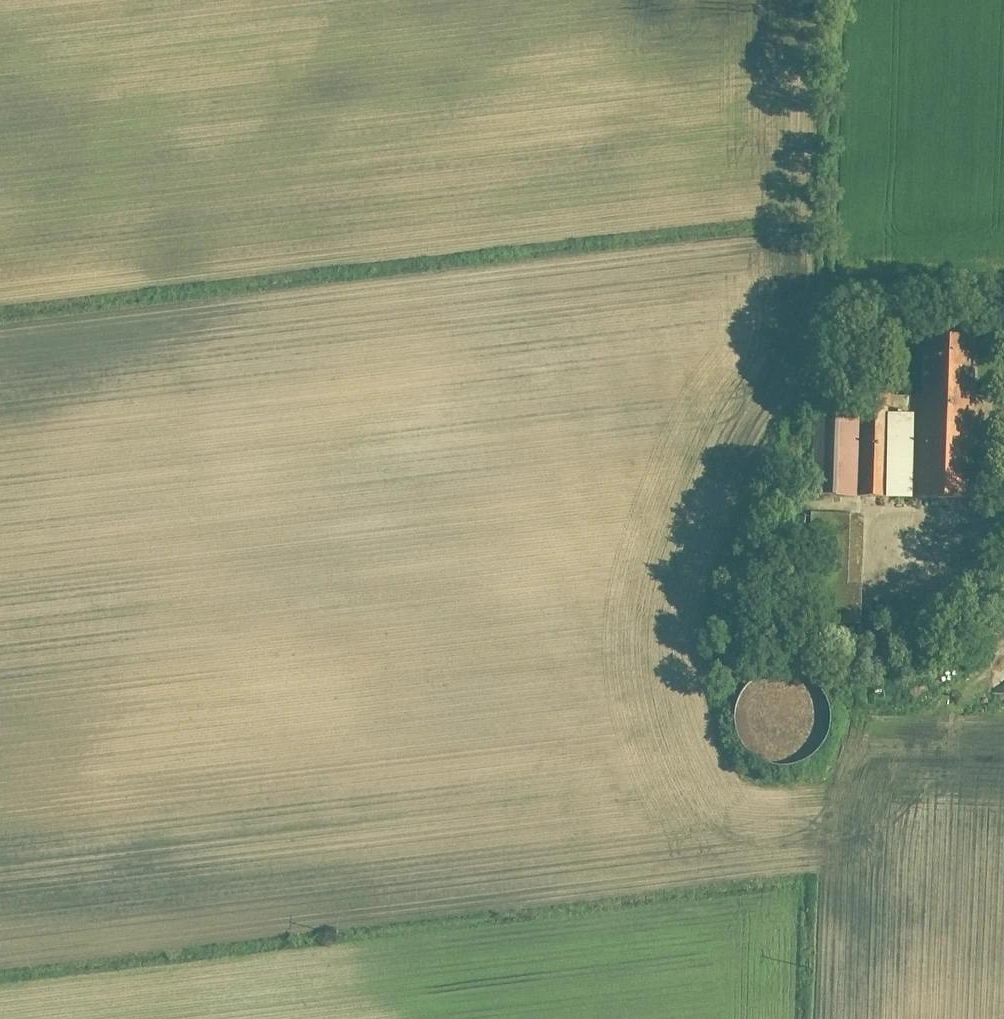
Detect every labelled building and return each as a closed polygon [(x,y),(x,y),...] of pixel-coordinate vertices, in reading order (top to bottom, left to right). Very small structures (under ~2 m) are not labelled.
[(915,339),(910,502),(979,504),(983,340),(915,339)] [(809,395),(806,500),(890,502),(892,397),(809,395)] [(802,612),(863,614),(867,520),(806,518),(802,612)] [(737,707),(737,736),(747,756),(765,769),(787,773),(812,765),(829,747),(835,719),(827,695),(810,679),(784,672),(763,678),(746,691),(737,707)]
